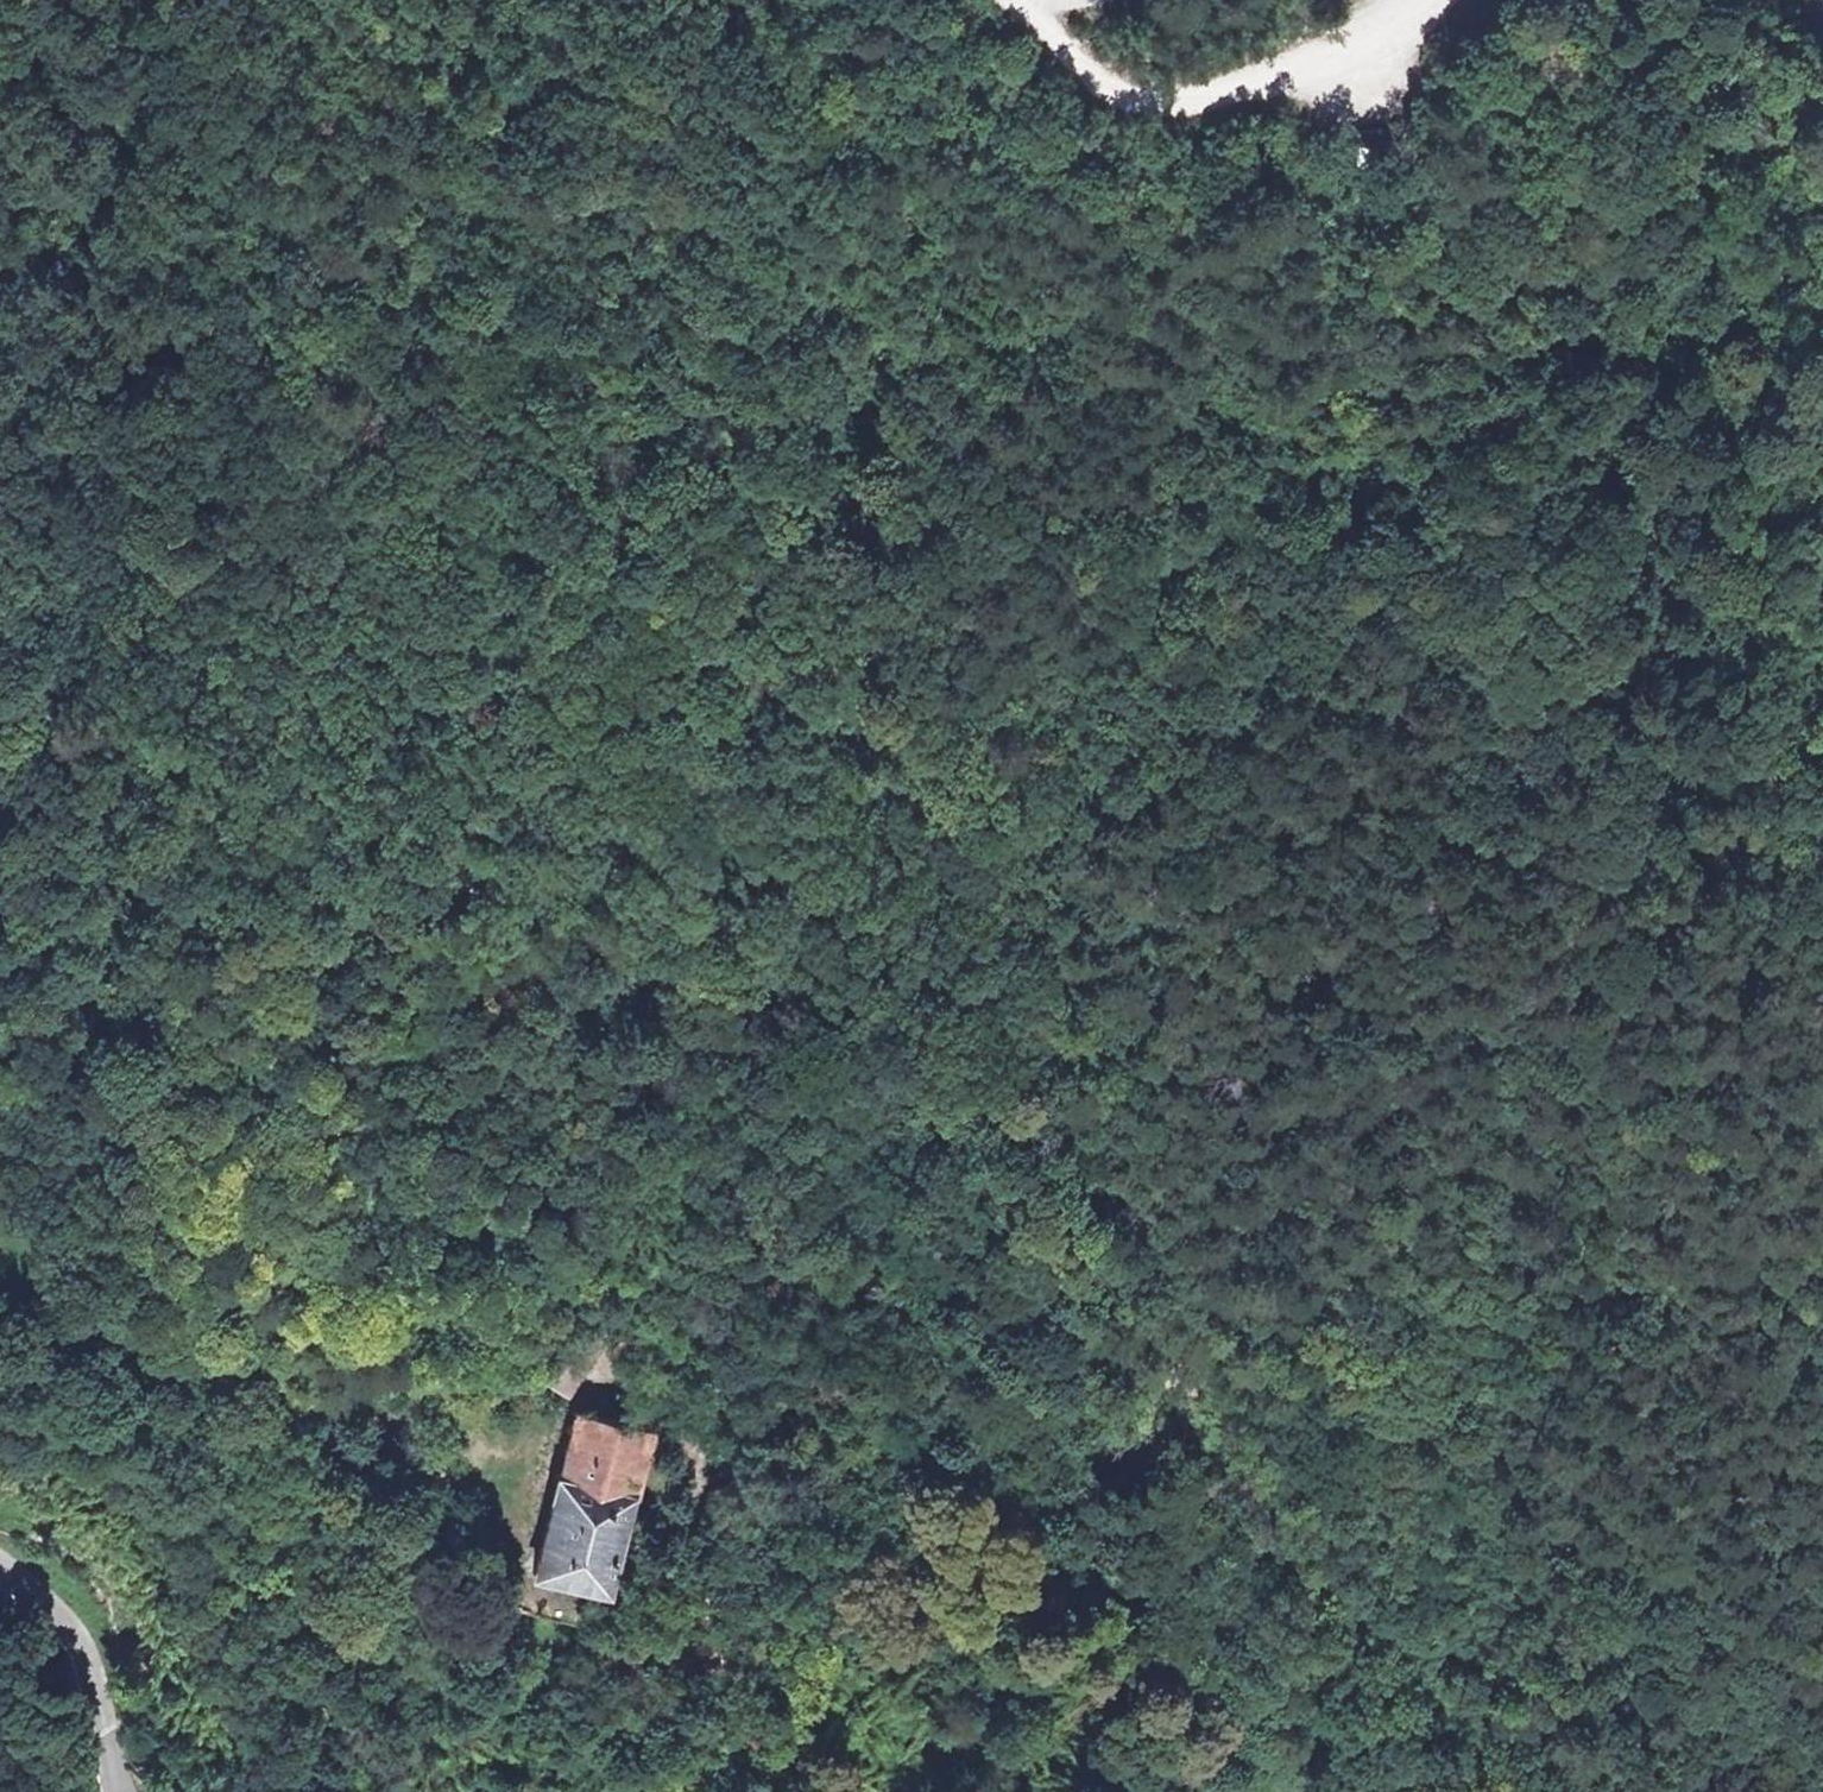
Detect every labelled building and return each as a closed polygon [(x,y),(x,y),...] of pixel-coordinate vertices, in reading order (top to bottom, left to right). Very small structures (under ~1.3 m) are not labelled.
[(587,1305),(550,1373),(586,1390),(629,1315),(587,1305)] [(589,1414),(546,1582),(621,1599),(655,1606),(687,1493),(651,1482),(663,1434),(589,1414)]
